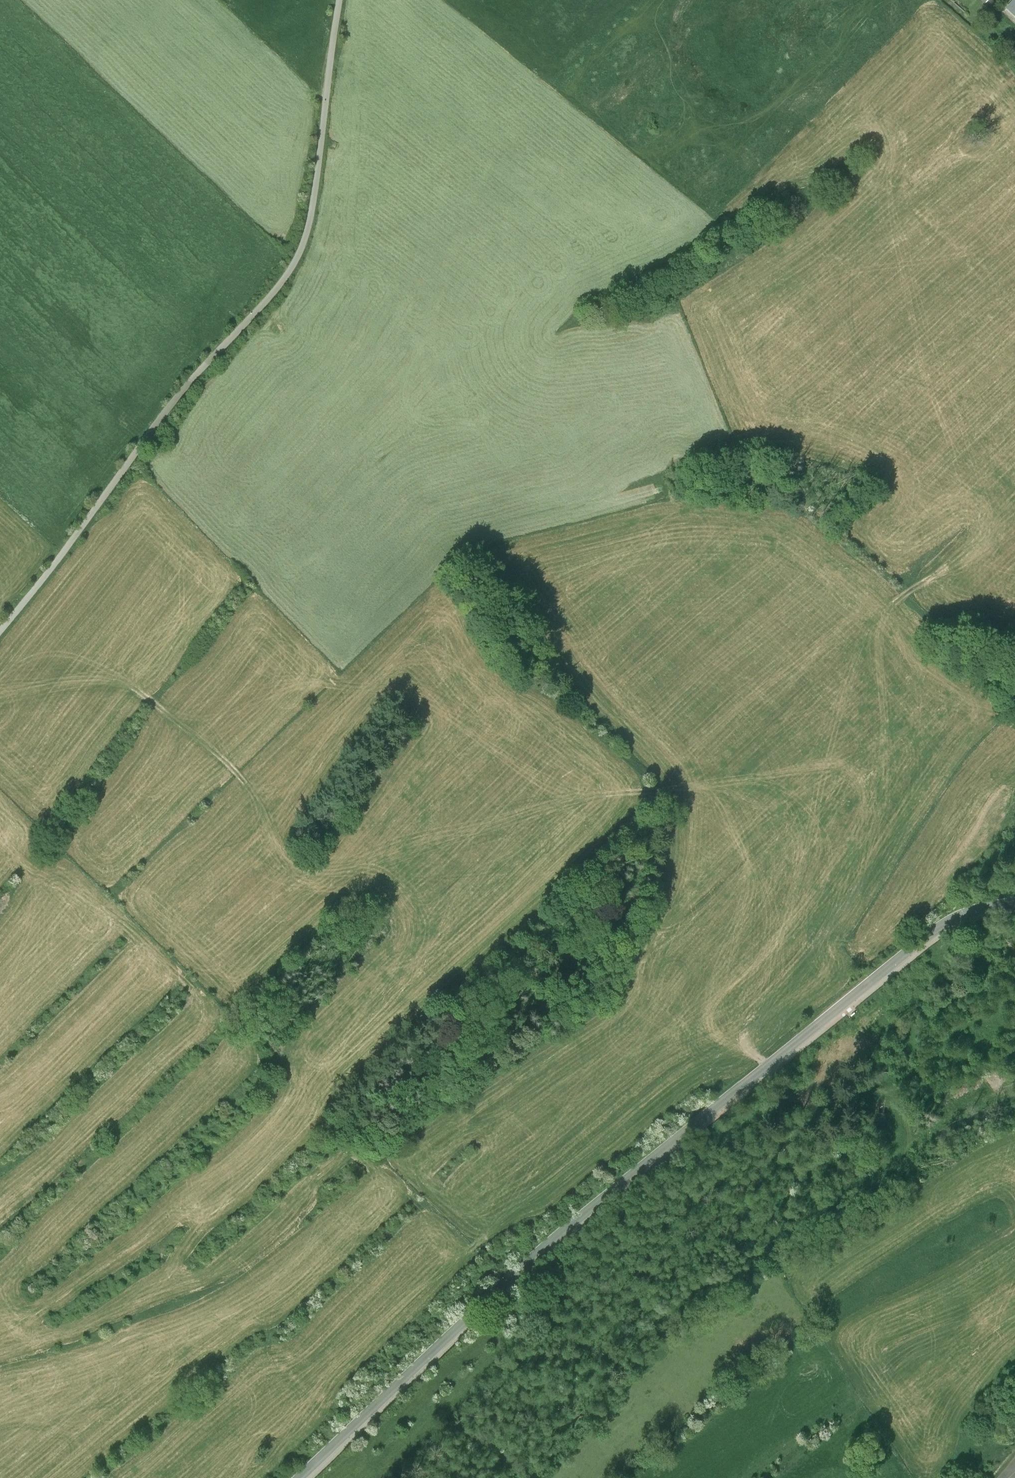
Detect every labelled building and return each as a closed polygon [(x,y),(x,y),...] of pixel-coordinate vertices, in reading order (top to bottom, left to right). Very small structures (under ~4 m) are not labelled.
[(1005,8),(1014,18),(1014,0),(1013,0),(1005,8)]
